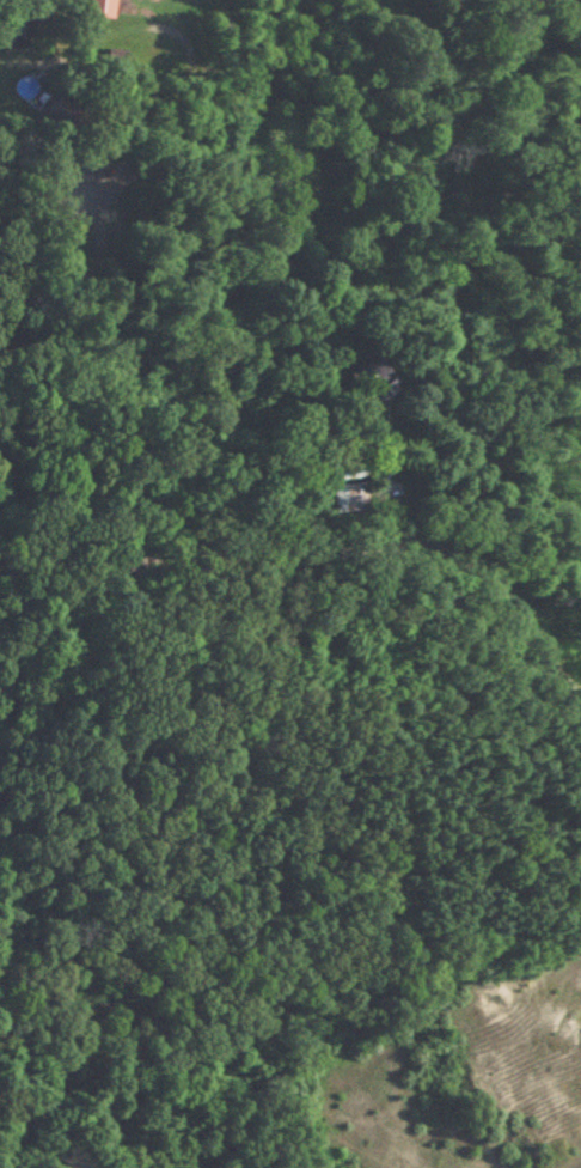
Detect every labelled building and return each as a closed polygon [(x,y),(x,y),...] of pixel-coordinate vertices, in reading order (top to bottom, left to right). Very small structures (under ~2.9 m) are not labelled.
[(116,0),(89,0),(88,14),(114,17),(116,0)] [(60,141),(85,116),(61,93),(36,118),(60,141)] [(341,375),(364,409),(392,390),(369,356),(341,375)] [(362,510),(360,482),(330,484),(331,512),(362,510)]
